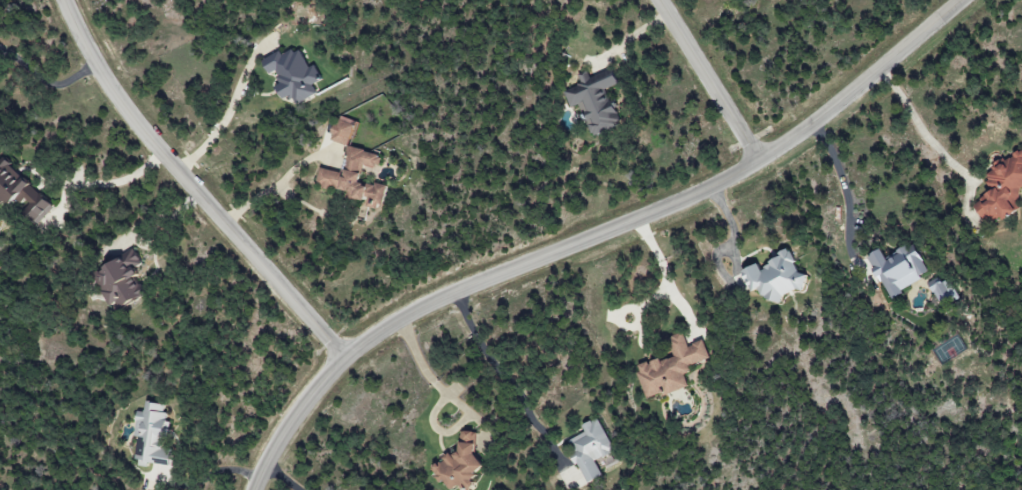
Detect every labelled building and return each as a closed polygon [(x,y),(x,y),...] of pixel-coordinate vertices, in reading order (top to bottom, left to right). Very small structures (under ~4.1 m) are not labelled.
[(261,61),(269,75),(274,73),(280,84),(275,87),(282,100),(290,96),(295,106),(318,94),(313,84),(322,79),(314,65),(309,68),(298,48),(283,56),(280,51),(261,61)] [(620,126),(607,88),(618,85),(613,70),(590,78),(588,72),(578,75),(581,85),(565,90),(570,108),(582,104),(593,134),(620,126)] [(360,122),(340,115),(331,140),(351,147),(360,122)] [(316,186),(348,192),(347,198),(366,202),(365,207),(381,210),(386,186),(374,183),(374,187),(359,184),(363,166),(378,169),(381,155),(350,148),(345,173),(319,168),(316,186)] [(994,189),(972,204),(987,226),(999,217),(1001,221),(1021,207),(1021,205),(1014,194),(1021,189),(1021,153),(1020,150),(984,175),(994,189)] [(55,206),(1,158),(0,159),(0,202),(6,208),(17,196),(29,206),(23,213),(38,226),(55,206)] [(889,298),(930,275),(913,243),(885,258),(880,249),(866,256),(889,298)] [(94,271),(110,305),(118,301),(121,307),(146,295),(134,268),(142,264),(136,251),(94,271)] [(807,287),(802,275),(800,276),(790,252),(759,265),(758,264),(741,271),(750,292),(759,288),(766,305),(807,287)] [(951,302),(958,300),(951,279),(942,283),(940,278),(929,282),(937,304),(950,300),(951,302)] [(646,399),(689,387),(683,369),(710,361),(704,341),(687,346),(683,333),(668,338),(673,356),(636,367),(646,399)] [(134,460),(169,465),(172,448),(162,446),(163,435),(169,436),(171,421),(164,420),(167,405),(146,401),(144,413),(137,412),(133,436),(138,436),(134,460)] [(587,483),(602,476),(595,461),(615,451),(598,418),(582,426),(585,433),(566,442),(587,483)] [(460,431),(456,457),(442,455),(440,466),(436,465),(433,485),(464,489),(471,489),(475,470),(479,470),(481,458),(473,457),(477,434),(460,431)]
